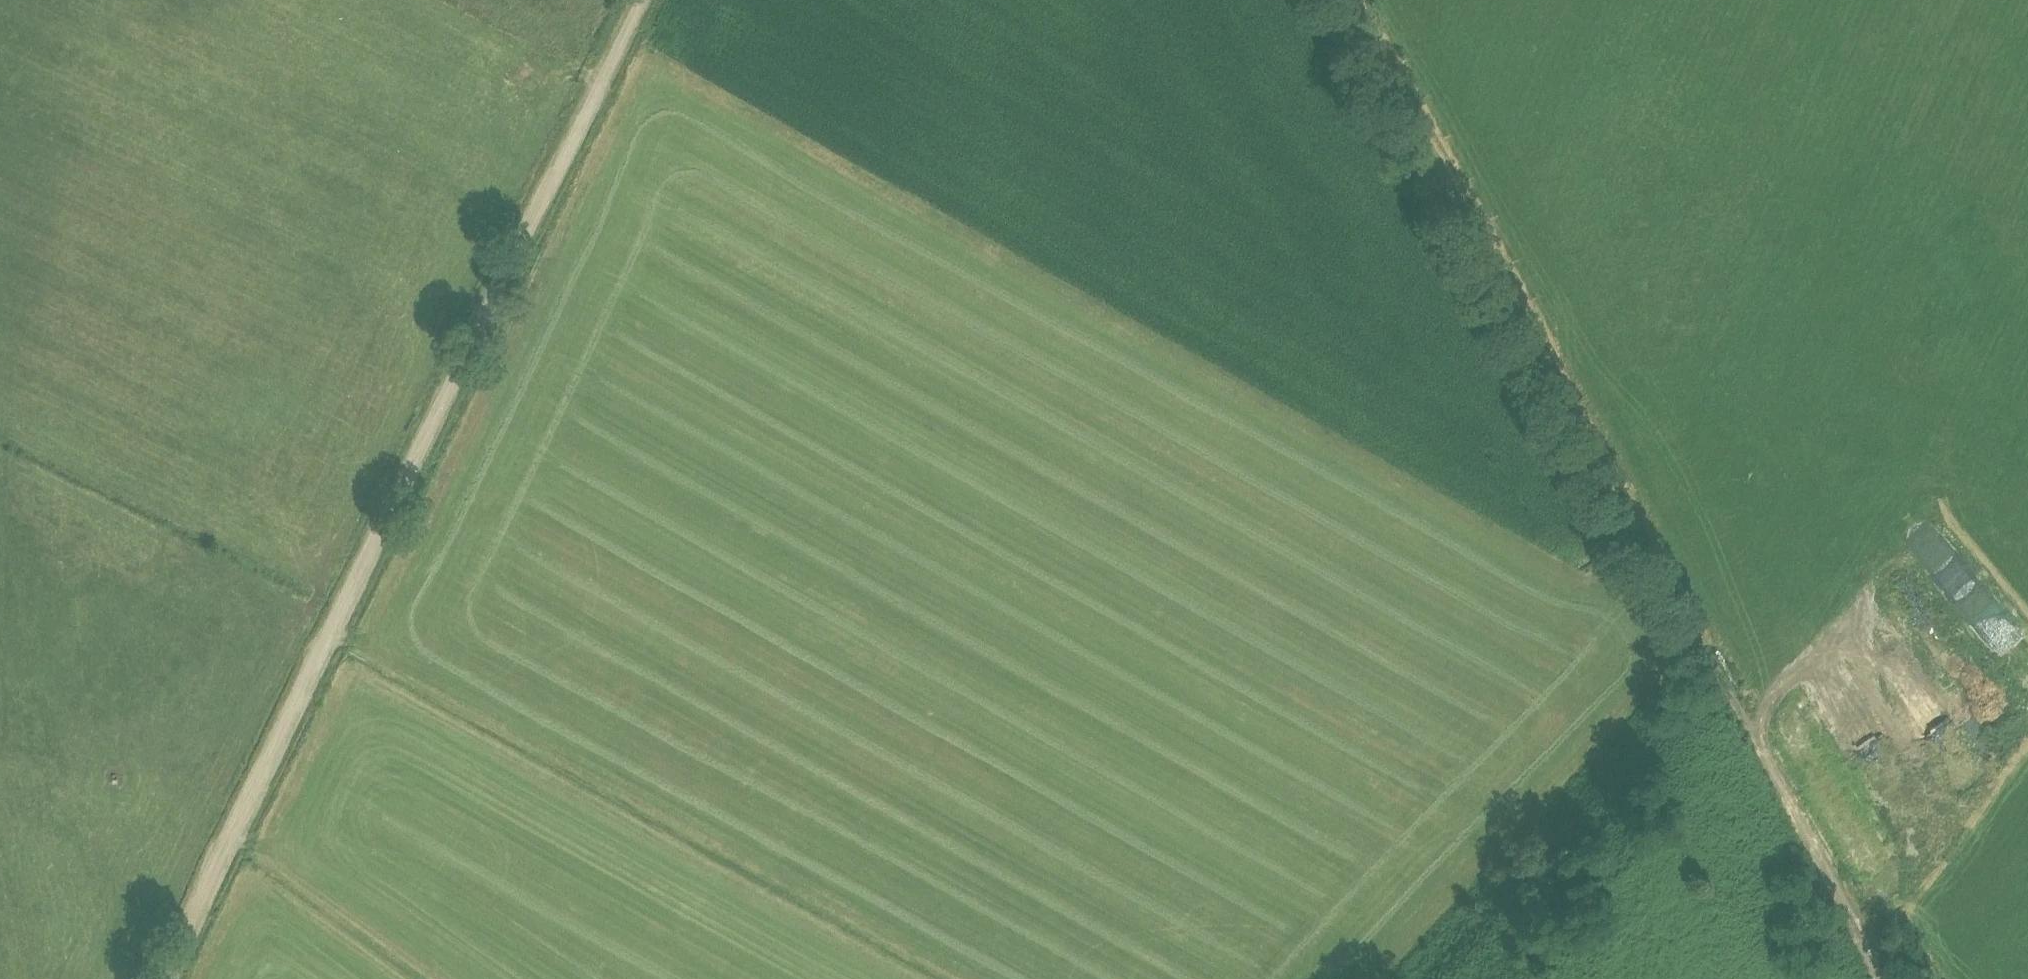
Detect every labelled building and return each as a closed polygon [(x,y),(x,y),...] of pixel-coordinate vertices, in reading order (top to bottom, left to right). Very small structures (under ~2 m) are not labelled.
[(1927,540),(1908,551),(1920,571),(1939,559),(1927,540)]
